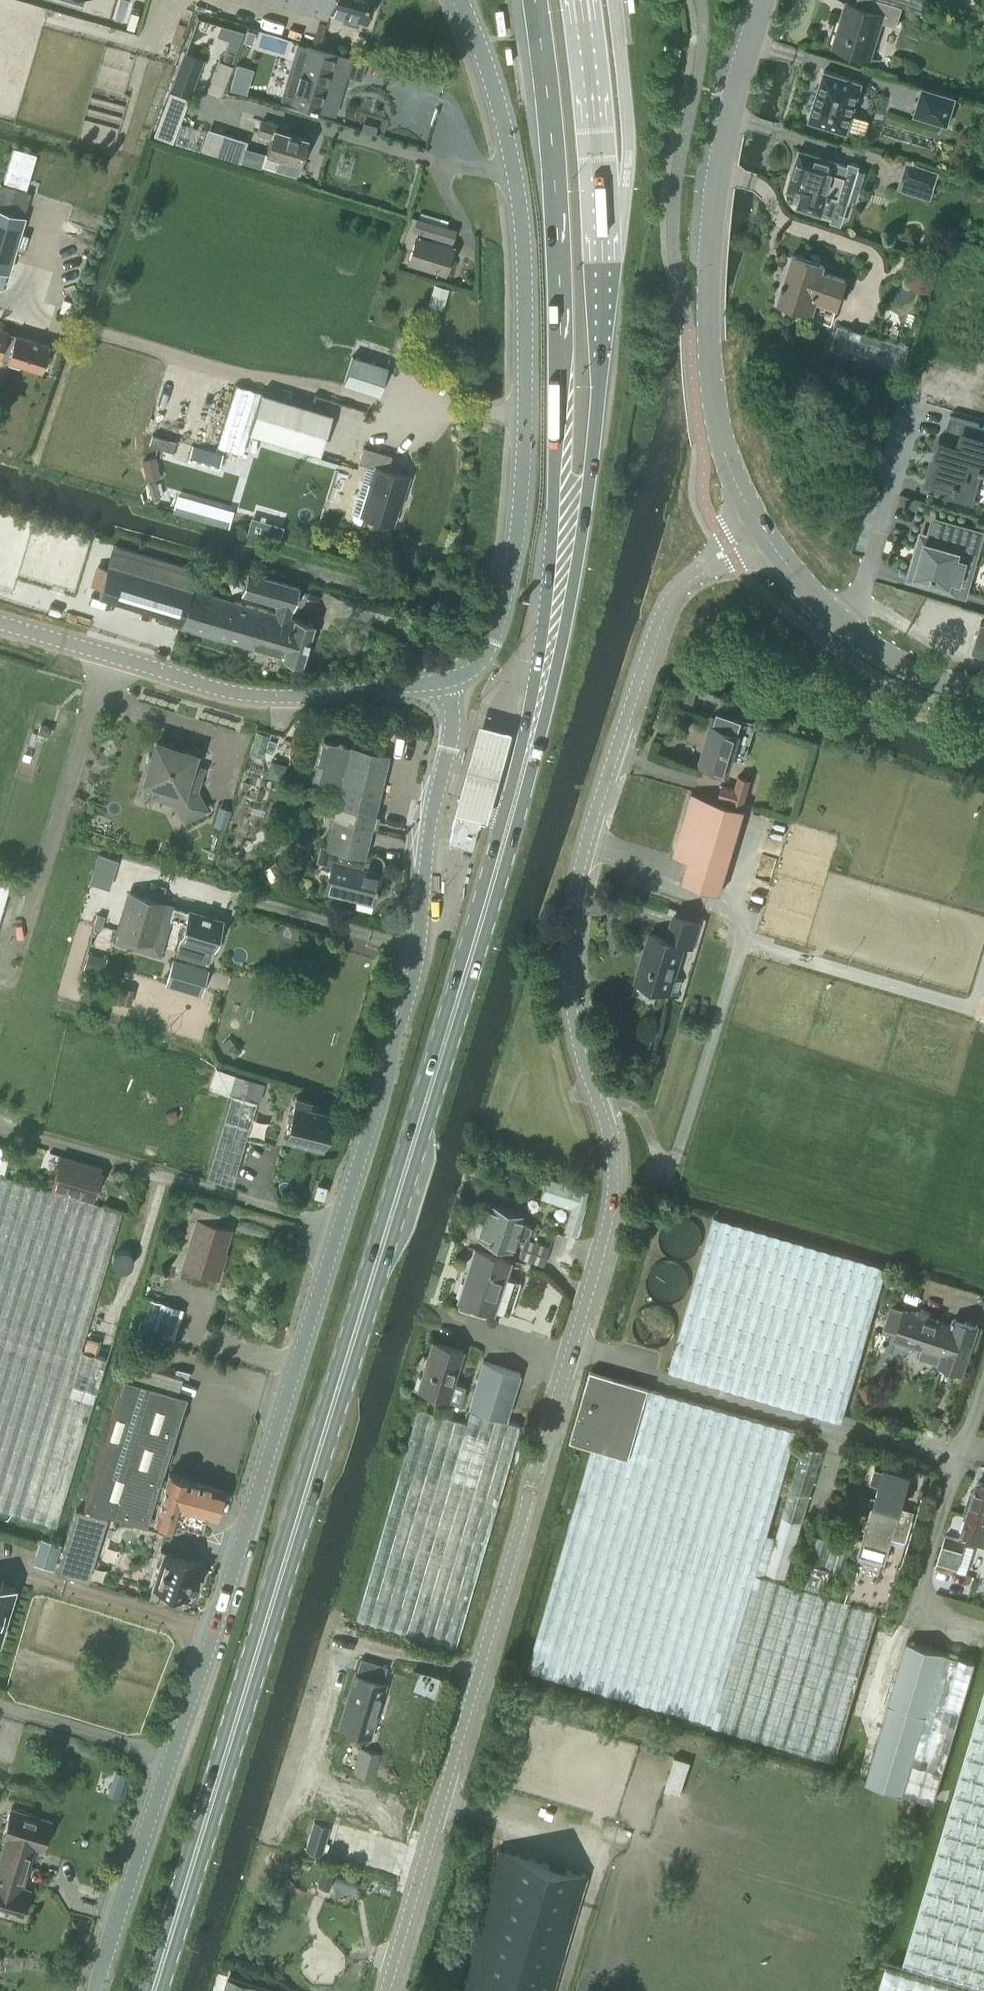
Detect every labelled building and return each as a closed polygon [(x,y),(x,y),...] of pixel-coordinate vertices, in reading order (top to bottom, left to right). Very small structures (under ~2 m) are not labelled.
[(374,0),(276,0),(327,15),(330,8),(368,20),(374,0)] [(903,5),(887,0),(864,0),(863,5),(847,1),(834,45),(869,56),(881,19),(893,23),(895,15),(899,17),(903,5)] [(294,52),(281,96),(291,99),(322,108),(333,69),(360,77),(365,62),(338,54),(297,42),(294,52)] [(170,88),(189,95),(204,57),(185,50),(170,88)] [(862,80),(825,69),(809,118),(847,130),(862,80)] [(947,125),(956,95),(921,85),(913,115),(947,125)] [(295,173),(306,136),(275,127),(276,123),(261,118),(257,132),(270,136),(266,151),(280,155),(276,167),(295,173)] [(240,161),(247,139),(223,131),(216,154),(240,161)] [(849,163),(800,149),(787,189),(800,193),(797,204),(833,216),(835,216),(837,215),(839,214),(841,211),(842,207),(842,204),(842,201),(841,199),(839,197),(849,163)] [(932,184),(937,169),(906,160),(901,175),(932,184)] [(7,271),(24,215),(0,208),(0,269),(7,271)] [(452,241),(456,229),(418,217),(414,229),(418,230),(409,260),(445,272),(453,245),(431,238),(433,234),(452,241)] [(831,322),(837,304),(838,304),(847,275),(824,269),(825,263),(792,253),(778,300),(790,304),(786,315),(814,324),(815,318),(831,322)] [(441,308),(447,287),(434,283),(428,304),(441,308)] [(837,324),(830,349),(841,352),(848,328),(837,324)] [(816,340),(825,343),(830,329),(820,327),(816,340)] [(848,328),(841,352),(875,362),(902,370),(909,345),(882,337),(848,328)] [(7,359),(42,369),(50,342),(15,332),(14,337),(0,333),(0,356),(7,359)] [(343,382),(351,384),(377,393),(386,366),(351,355),(343,382)] [(331,412),(236,383),(217,444),(242,452),(248,430),(318,452),(331,412)] [(928,475),(932,476),(930,484),(952,490),(951,494),(952,494),(968,498),(971,500),(980,467),(983,468),(983,424),(950,414),(943,436),(940,435),(937,445),(935,452),(939,453),(936,464),(932,463),(928,475)] [(393,521),(407,474),(388,468),(392,455),(364,446),(359,461),(377,466),(363,512),(393,521)] [(982,533),(935,518),(930,535),(922,533),(918,547),(917,547),(913,558),(914,558),(909,573),(952,586),(956,574),(962,576),(967,560),(961,558),(964,549),(975,553),(982,533)] [(314,622),(290,615),(299,584),(249,569),(242,592),(278,602),(275,611),(193,586),(195,578),(188,575),(191,567),(113,543),(98,592),(160,610),(158,617),(303,660),(314,622)] [(983,653),(983,621),(981,620),(973,649),(983,653)] [(685,685),(679,706),(680,706),(691,709),(697,688),(685,685)] [(712,723),(701,761),(728,769),(732,754),(744,758),(755,720),(741,716),(742,715),(716,708),(712,723)] [(476,720),(452,809),(484,819),(489,803),(510,728),(501,726),(476,720)] [(339,788),(332,818),(371,828),(389,756),(323,740),(313,782),(339,788)] [(205,808),(196,790),(202,768),(191,764),(194,753),(156,741),(152,753),(149,751),(144,767),(148,768),(144,780),(156,783),(154,788),(179,796),(190,816),(205,808)] [(734,786),(722,783),(718,796),(731,799),(730,804),(744,807),(751,778),(737,774),(734,786)] [(691,794),(673,854),(688,858),(682,879),(719,891),(744,810),(691,794)] [(453,827),(449,841),(472,847),(482,813),(458,806),(452,827),(453,827)] [(364,857),(371,828),(332,818),(325,847),(338,851),(335,862),(332,861),(324,892),(372,904),(380,873),(361,868),(364,857)] [(837,845),(833,857),(846,861),(849,848),(837,845)] [(11,876),(0,873),(0,913),(11,876)] [(127,892),(116,930),(162,944),(170,918),(173,906),(173,905),(127,892)] [(213,947),(222,921),(174,906),(170,918),(185,922),(175,952),(207,961),(212,947),(213,947)] [(692,945),(698,922),(673,915),(667,937),(650,932),(636,982),(677,994),(682,976),(673,974),(682,943),(692,945)] [(88,953),(84,967),(100,972),(104,958),(88,953)] [(200,992),(207,967),(172,956),(165,982),(200,992)] [(231,1093),(206,1178),(233,1186),(258,1101),(264,1082),(216,1068),(210,1087),(231,1093)] [(295,1093),(289,1116),(313,1123),(313,1122),(326,1125),(331,1109),(308,1102),(309,1098),(295,1093)] [(326,1128),(326,1125),(313,1122),(313,1123),(289,1116),(284,1133),(321,1144),(321,1141),(326,1141),(329,1131),(326,1128)] [(10,1148),(0,1145),(0,1170),(3,1171),(10,1148)] [(91,1199),(100,1166),(60,1154),(50,1187),(91,1199)] [(571,1205),(568,1212),(564,1227),(576,1231),(589,1188),(547,1175),(540,1196),(571,1205)] [(104,1272),(122,1213),(0,1176),(0,1508),(56,1525),(95,1389),(72,1383),(81,1348),(104,1272)] [(323,1198),(326,1187),(318,1185),(315,1196),(323,1198)] [(528,1234),(531,1223),(520,1220),(523,1213),(490,1202),(484,1220),(481,1219),(478,1230),(481,1231),(479,1235),(512,1246),(517,1231),(528,1234)] [(220,1259),(230,1230),(217,1226),(221,1213),(195,1205),(191,1217),(198,1219),(183,1267),(217,1277),(222,1260),(220,1259)] [(842,1421),(887,1266),(714,1215),(669,1370),(842,1421)] [(110,1266),(128,1271),(138,1235),(120,1230),(110,1266)] [(545,1264),(551,1246),(527,1238),(521,1256),(545,1264)] [(457,1299),(491,1310),(509,1316),(520,1281),(502,1275),(508,1258),(475,1247),(457,1299)] [(920,1312),(906,1307),(906,1308),(893,1303),(885,1328),(897,1332),(897,1333),(924,1342),(923,1345),(924,1345),(920,1354),(939,1361),(939,1362),(963,1370),(979,1324),(955,1316),(953,1323),(929,1315),(931,1310),(922,1307),(920,1312)] [(457,1400),(462,1385),(450,1381),(461,1349),(432,1340),(416,1387),(457,1400)] [(104,1355),(81,1348),(72,1383),(95,1389),(104,1355)] [(509,1418),(513,1406),(507,1405),(518,1372),(482,1360),(468,1404),(509,1418)] [(570,1437),(594,1444),(627,1454),(648,1388),(648,1386),(591,1369),(570,1437)] [(146,1523),(184,1393),(122,1376),(85,1506),(146,1523)] [(834,1759),(877,1609),(755,1572),(796,1430),(648,1388),(627,1454),(594,1444),(529,1667),(663,1707),(712,1721),(712,1724),(834,1759)] [(455,1647),(519,1424),(469,1410),(466,1421),(417,1407),(356,1617),(455,1647)] [(785,1577),(823,1450),(803,1444),(765,1571),(785,1577)] [(894,1539),(915,1467),(903,1463),(901,1469),(884,1464),(884,1465),(875,1463),(870,1477),(879,1480),(865,1530),(894,1539)] [(845,1599),(885,1611),(926,1470),(915,1467),(894,1539),(865,1530),(845,1599)] [(215,1517),(224,1490),(168,1472),(154,1518),(155,1518),(156,1524),(167,1528),(172,1524),(178,1506),(215,1517)] [(983,1518),(983,1483),(976,1480),(966,1513),(983,1518)] [(86,1581),(106,1515),(77,1505),(56,1571),(86,1581)] [(966,1513),(960,1531),(983,1539),(983,1518),(966,1513)] [(847,1546),(813,1535),(805,1561),(825,1567),(829,1554),(843,1558),(847,1546)] [(946,1535),(941,1550),(935,1567),(955,1573),(965,1541),(946,1535)] [(33,1564),(54,1571),(62,1544),(45,1539),(39,1542),(32,1540),(28,1554),(33,1564)] [(192,1593),(201,1562),(163,1549),(151,1586),(159,1589),(157,1594),(169,1598),(171,1593),(185,1598),(187,1591),(192,1593)] [(14,1589),(0,1584),(0,1636),(14,1589)] [(973,1662),(942,1652),(907,1641),(864,1778),(908,1792),(932,1799),(973,1662)] [(368,1736),(384,1684),(354,1675),(338,1726),(368,1736)] [(904,1958),(983,1981),(983,1689),(904,1958)] [(371,1777),(378,1755),(359,1749),(353,1771),(371,1777)] [(0,1841),(0,1861),(23,1868),(29,1848),(36,1850),(45,1822),(5,1810),(0,1828),(0,1840),(0,1841)] [(586,1875),(497,1849),(456,1990),(552,1990),(586,1875)] [(0,1861),(0,1914),(16,1919),(25,1891),(17,1888),(23,1868),(0,1861)] [(886,1962),(877,1990),(983,1990),(886,1962)] [(226,1978),(222,1990),(270,1990),(226,1978)]
